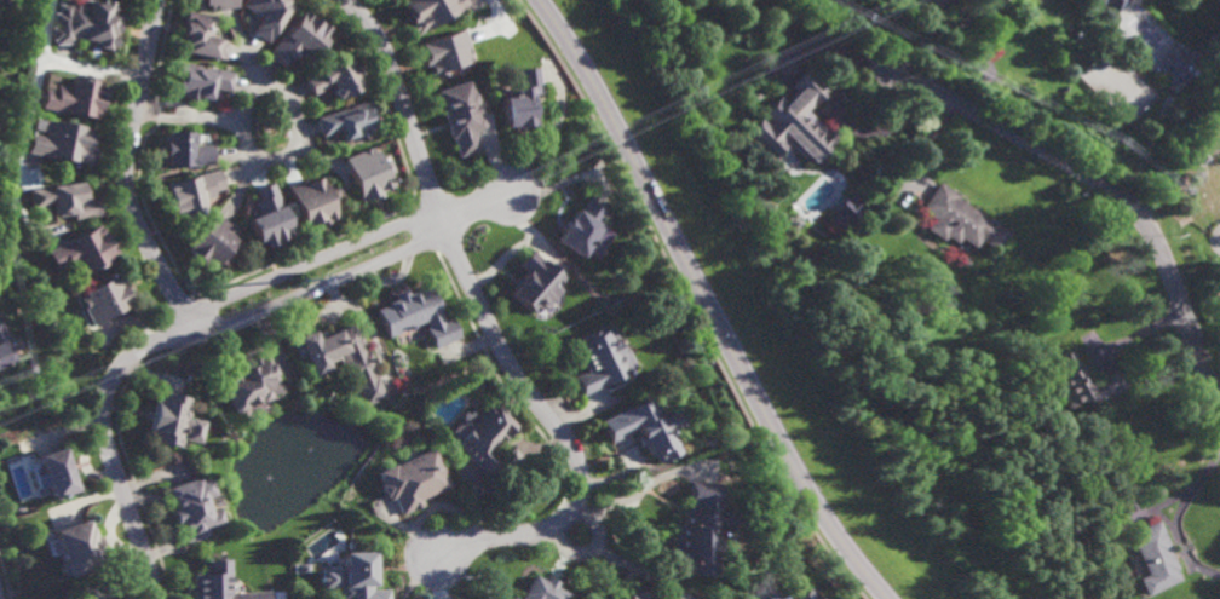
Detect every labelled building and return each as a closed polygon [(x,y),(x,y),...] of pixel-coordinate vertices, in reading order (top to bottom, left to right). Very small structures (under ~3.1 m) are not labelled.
[(102,2),(102,0),(111,1),(111,6),(114,6),(113,12),(119,13),(116,24),(116,23),(111,51),(98,48),(96,58),(76,54),(79,39),(74,38),(74,45),(54,45),(54,40),(52,40),(52,28),(53,28),(53,23),(54,23),(54,13),(58,13),(58,5),(75,5),(76,0),(85,0),(102,2)] [(203,6),(202,0),(236,0),(237,7),(219,11),(219,8),(209,11),(208,5),(203,6)] [(241,5),(244,0),(287,0),(284,4),(288,6),(265,42),(251,33),(260,17),(241,5)] [(409,13),(402,0),(477,0),(462,7),(461,10),(416,35),(415,33),(414,34),(409,24),(409,23),(409,22),(410,22),(407,15),(409,13)] [(1100,5),(1095,0),(1127,0),(1115,12),(1105,1),(1100,5)] [(320,24),(320,23),(328,29),(326,31),(329,35),(310,58),(309,57),(305,62),(297,56),(293,61),(288,57),(282,65),(267,53),(301,10),(320,24)] [(211,38),(218,39),(218,40),(228,41),(224,61),(184,52),(184,47),(179,47),(182,35),(180,35),(185,11),(214,17),(211,38)] [(470,46),(468,47),(470,53),(471,53),(472,57),(466,58),(467,63),(447,70),(447,74),(435,77),(430,64),(424,67),(421,56),(425,54),(425,53),(424,54),(421,47),(420,44),(464,29),(470,46)] [(1184,56),(1187,51),(1191,53),(1193,51),(1201,58),(1197,61),(1199,63),(1181,81),(1181,80),(1176,85),(1174,82),(1172,85),(1166,79),(1169,75),(1167,73),(1169,69),(1163,62),(1176,48),(1184,56)] [(350,67),(352,65),(358,76),(356,77),(361,86),(339,99),(338,98),(334,98),(332,92),(333,88),(328,81),(326,82),(327,83),(326,85),(326,87),(312,96),(303,79),(316,71),(317,71),(323,69),(324,65),(330,62),(334,64),(345,57),(350,67)] [(230,92),(212,88),(209,102),(198,99),(198,102),(182,98),(183,94),(177,93),(178,88),(174,88),(177,77),(174,77),(178,62),(234,73),(230,92)] [(542,93),(535,94),(536,108),(534,109),(536,126),(524,127),(524,131),(517,132),(516,127),(506,127),(502,98),(518,96),(517,87),(522,88),(518,69),(539,67),(542,93)] [(805,111),(824,131),(825,128),(836,139),(812,165),(806,157),(802,160),(787,144),(771,160),(744,133),(759,120),(765,126),(770,122),(761,114),(778,98),(783,103),(794,91),(789,87),(805,71),(825,92),(805,111)] [(104,88),(102,100),(100,100),(96,120),(41,109),(45,88),(56,91),(57,85),(70,87),(71,77),(97,82),(96,86),(104,88)] [(479,151),(459,159),(453,139),(451,139),(436,91),(467,80),(472,93),(474,94),(477,100),(477,103),(476,104),(479,116),(480,117),(483,119),(485,125),(484,128),(473,133),(479,151)] [(374,131),(368,132),(369,136),(353,142),(353,138),(343,142),(339,131),(321,137),(315,119),(369,100),(374,116),(373,116),(375,126),(373,126),(374,131)] [(86,143),(92,144),(91,154),(94,155),(93,165),(91,165),(91,166),(40,157),(40,155),(25,152),(29,136),(44,138),(45,131),(50,131),(51,121),(90,128),(86,143)] [(192,156),(194,156),(194,146),(213,145),(213,165),(196,165),(196,167),(188,168),(186,169),(179,169),(179,167),(166,167),(166,156),(163,156),(165,152),(161,152),(161,146),(163,146),(163,144),(166,144),(166,133),(192,133),(192,136),(194,137),(194,143),(192,145),(192,156)] [(373,152),(375,151),(379,159),(387,155),(395,172),(390,174),(395,186),(380,192),(382,197),(373,201),(372,198),(361,203),(343,160),(370,148),(373,152)] [(1162,157),(1153,154),(1157,148),(1166,151),(1162,157)] [(206,213),(177,220),(175,217),(173,218),(169,208),(172,207),(171,205),(168,205),(166,197),(168,196),(166,185),(219,169),(225,188),(214,191),(215,198),(202,202),(206,213)] [(335,218),(328,221),(328,224),(318,227),(316,223),(304,227),(304,229),(303,229),(287,188),(303,180),(305,184),(320,178),(335,218)] [(84,200),(96,198),(98,217),(73,220),(71,215),(52,218),(50,202),(47,203),(46,206),(45,207),(30,208),(28,190),(80,183),(81,192),(82,192),(84,200)] [(276,244),(275,243),(275,244),(265,249),(264,246),(260,247),(249,221),(259,218),(253,203),(259,201),(254,190),(271,183),(293,235),(282,240),(281,242),(276,244)] [(988,220),(989,218),(1008,232),(995,252),(979,241),(973,249),(959,238),(955,244),(944,237),(942,242),(925,230),(932,219),(920,209),(939,183),(959,196),(957,198),(988,220)] [(330,200),(327,192),(335,189),(339,196),(330,200)] [(864,205),(858,211),(859,212),(845,226),(844,225),(838,231),(825,220),(831,214),(829,212),(844,197),(847,200),(853,194),(864,205)] [(598,223),(604,226),(604,229),(605,234),(603,238),(597,240),(583,259),(559,243),(565,234),(564,232),(571,221),(572,223),(579,212),(581,213),(589,197),(606,208),(598,223)] [(215,273),(203,264),(201,267),(194,261),(196,260),(185,252),(214,214),(229,225),(228,227),(236,235),(232,240),(236,242),(223,259),(225,261),(215,273)] [(109,250),(110,249),(114,254),(110,257),(111,260),(108,263),(86,275),(85,272),(79,276),(74,267),(69,270),(67,264),(53,271),(45,254),(97,226),(109,250)] [(564,280),(563,281),(563,282),(557,289),(562,293),(545,312),(541,309),(535,315),(534,313),(534,315),(512,295),(517,290),(517,288),(518,287),(516,284),(519,280),(522,281),(528,275),(518,266),(531,250),(564,280)] [(121,286),(123,283),(130,292),(126,294),(132,305),(92,328),(81,310),(84,309),(79,300),(85,298),(82,294),(103,282),(102,280),(114,273),(121,286)] [(443,315),(442,315),(444,322),(453,318),(461,338),(435,349),(426,329),(428,329),(425,322),(407,329),(407,330),(387,338),(375,311),(389,305),(389,304),(397,300),(395,295),(407,290),(409,295),(418,292),(418,293),(431,287),(443,315)] [(7,365),(0,369),(0,325),(16,361),(7,364),(7,365)] [(357,335),(358,335),(363,345),(359,346),(362,353),(367,351),(375,370),(373,372),(384,398),(362,408),(353,386),(355,386),(352,380),(345,384),(336,364),(341,363),(339,356),(322,363),(327,372),(309,379),(300,359),(295,362),(288,345),(294,342),(293,340),(310,333),(313,342),(338,332),(338,330),(349,326),(349,327),(352,326),(357,335)] [(625,353),(631,351),(638,368),(629,372),(632,375),(618,384),(600,388),(599,390),(585,397),(575,378),(587,372),(582,359),(581,359),(575,347),(586,342),(585,339),(603,330),(604,333),(612,329),(625,353)] [(1078,368),(1080,367),(1089,384),(1089,382),(1090,386),(1101,380),(1100,378),(1121,367),(1130,385),(1111,396),(1110,394),(1087,407),(1084,401),(1066,410),(1051,382),(1064,375),(1054,358),(1069,351),(1078,368)] [(281,392),(271,397),(271,399),(263,404),(261,404),(259,402),(255,407),(254,408),(247,408),(246,410),(244,413),(237,415),(232,414),(220,385),(228,381),(225,375),(235,372),(236,376),(251,369),(248,363),(258,358),(259,361),(266,357),(281,392)] [(184,410),(186,414),(186,420),(185,422),(182,422),(178,442),(179,443),(179,447),(178,449),(177,449),(175,450),(152,445),(154,437),(146,436),(152,402),(161,404),(162,396),(186,402),(184,410)] [(655,404),(658,403),(663,411),(658,414),(661,416),(674,410),(683,427),(672,432),(675,438),(673,438),(677,447),(679,444),(681,449),(658,460),(655,451),(651,453),(646,442),(644,442),(639,431),(612,443),(603,424),(652,399),(655,404)] [(494,409),(497,404),(508,414),(505,419),(516,428),(513,431),(513,433),(510,438),(507,437),(505,440),(500,447),(497,444),(491,444),(489,448),(500,457),(487,472),(457,444),(453,450),(443,442),(461,422),(468,428),(478,417),(478,411),(484,404),(490,404),(490,405),(494,409)] [(76,485),(51,495),(47,482),(38,485),(34,472),(42,470),(38,450),(62,442),(76,485)] [(450,483),(438,489),(438,488),(421,496),(424,502),(402,512),(393,494),(390,496),(387,493),(386,494),(380,482),(381,480),(376,471),(376,468),(393,461),(395,462),(433,444),(450,483)] [(201,478),(211,474),(215,491),(207,494),(211,508),(220,506),(225,522),(208,526),(209,532),(208,532),(208,535),(195,540),(194,537),(185,540),(182,528),(184,526),(182,519),(175,520),(172,506),(177,505),(173,496),(171,496),(167,484),(200,474),(201,478)] [(715,509),(724,509),(729,511),(732,511),(731,522),(732,522),(731,526),(715,525),(714,538),(708,538),(708,547),(714,547),(713,576),(681,574),(681,560),(672,560),(673,522),(684,523),(684,511),(690,511),(691,479),(717,480),(715,509)] [(88,523),(91,523),(94,532),(97,531),(100,542),(97,543),(100,553),(99,554),(102,561),(68,574),(64,572),(62,565),(64,561),(53,526),(85,514),(88,523)] [(1146,594),(1138,577),(1149,572),(1130,534),(1161,519),(1175,551),(1173,552),(1181,568),(1179,569),(1182,577),(1146,594)] [(389,586),(389,598),(341,598),(339,598),(339,583),(321,584),(320,568),(338,566),(338,569),(341,569),(340,548),(349,548),(349,540),(355,540),(355,547),(373,546),(375,581),(372,582),(372,587),(389,586)] [(270,589),(271,598),(207,598),(196,598),(194,571),(206,570),(205,561),(208,561),(207,557),(230,555),(232,592),(270,589)] [(299,570),(299,561),(307,561),(307,570),(299,570)] [(566,592),(562,598),(518,598),(534,572),(545,578),(547,575),(558,581),(556,584),(566,592)] [(762,580),(782,598),(747,598),(744,597),(762,580)] [(808,586),(822,598),(796,598),(808,586)] [(661,592),(665,598),(618,598),(629,591),(631,594),(640,587),(646,598),(656,592),(657,593),(661,592)]
